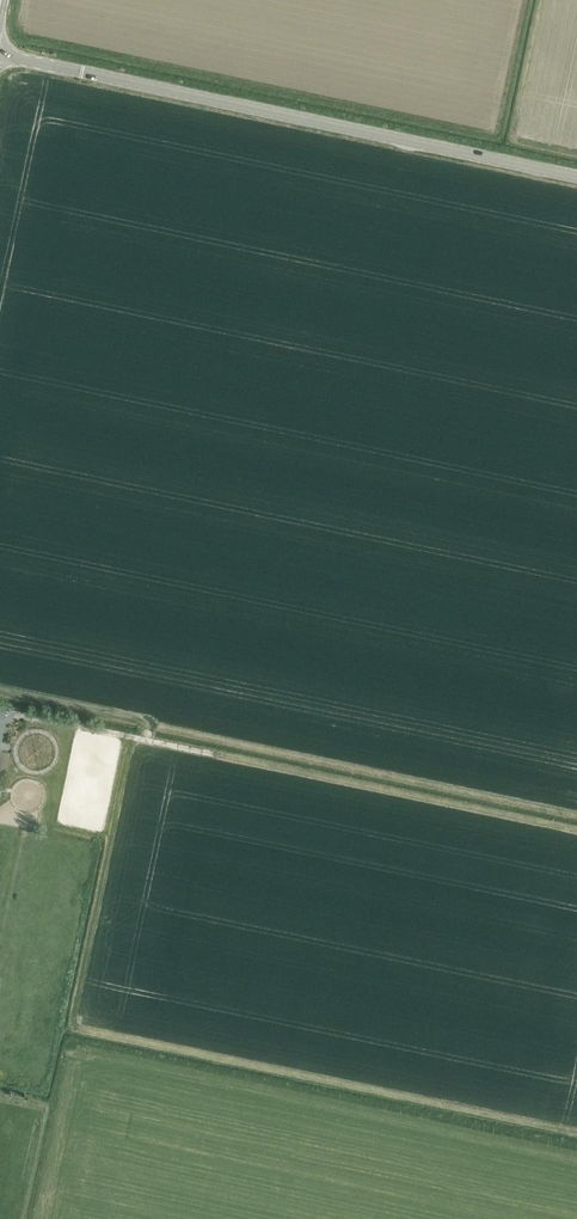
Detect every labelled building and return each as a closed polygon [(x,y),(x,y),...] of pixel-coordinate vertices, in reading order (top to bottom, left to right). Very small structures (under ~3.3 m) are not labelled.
[(5,718),(7,710),(8,706),(0,704),(0,716),(5,718)]
